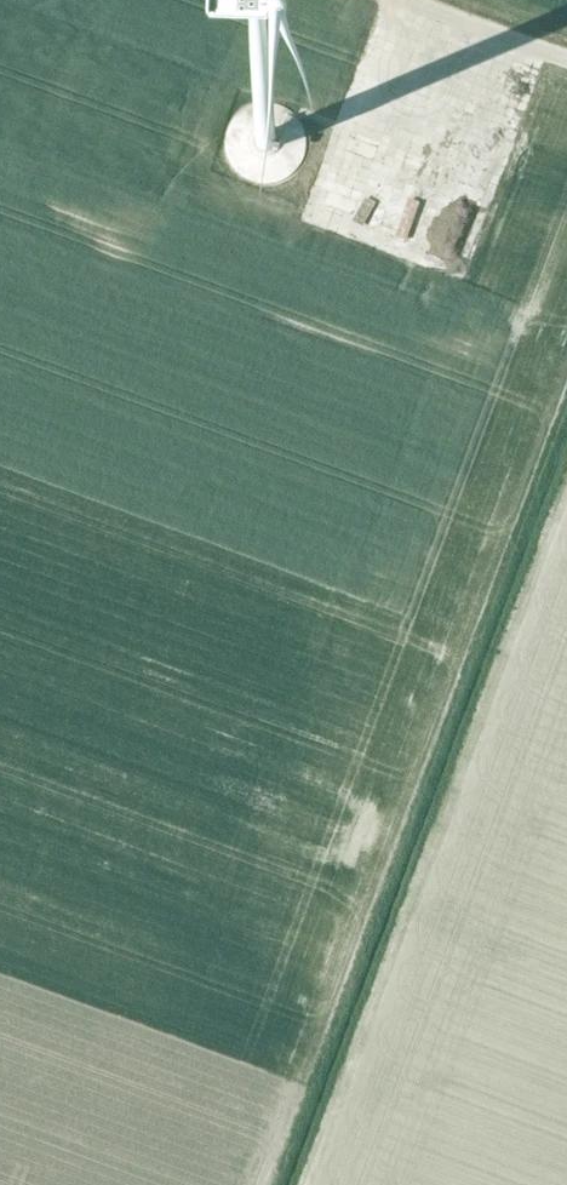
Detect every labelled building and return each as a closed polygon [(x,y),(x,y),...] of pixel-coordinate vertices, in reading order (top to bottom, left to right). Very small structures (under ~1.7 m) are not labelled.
[(263,157),(264,157),(265,157),(267,156),(268,156),(269,156),(270,155),(271,155),(272,154),(273,153),(274,153),(274,152),(275,151),(276,150),(276,149),(277,148),(277,147),(277,146),(277,144),(278,143),(277,142),(277,141),(277,140),(277,139),(276,138),(276,137),(275,136),(274,135),(274,134),(273,133),(272,132),(271,132),(270,131),(269,131),(268,130),(267,130),(265,130),(264,130),(263,130),(262,130),(261,130),(260,131),(259,131),(258,132),(257,132),(256,133),(255,134),(254,135),(253,136),(253,137),(252,138),(252,139),(252,140),(251,141),(251,142),(251,143),(251,144),(251,146),(252,147),(252,148),(252,149),(253,150),(253,151),(254,152),(255,153),(256,153),(257,154),(258,155),(259,155),(260,156),(261,156),(262,156),(263,157)]
